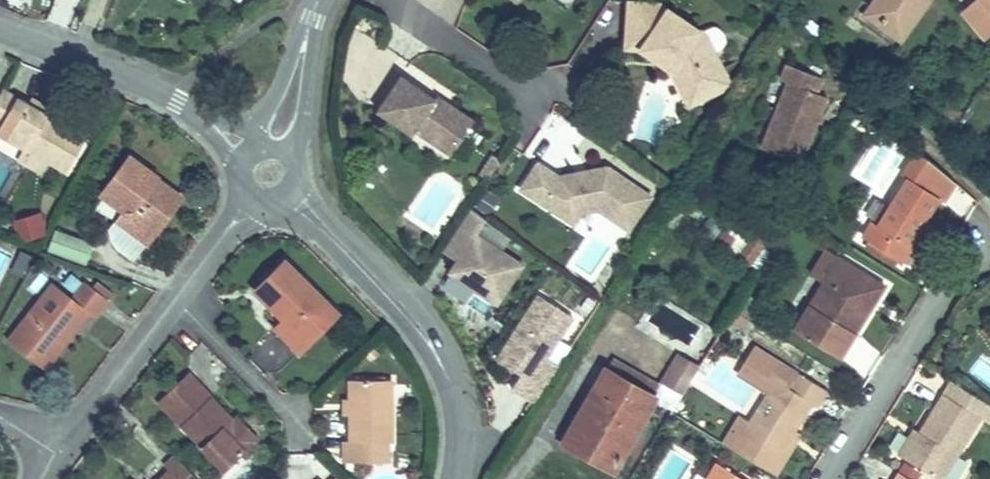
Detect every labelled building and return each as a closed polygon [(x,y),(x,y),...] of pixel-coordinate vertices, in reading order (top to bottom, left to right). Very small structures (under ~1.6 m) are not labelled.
[(638,32),(659,34),(687,54),(701,84),(715,77),(722,91),(735,87),(741,77),(718,29),(677,0),(641,0),(638,32)] [(887,25),(904,0),(893,0),(880,19),(887,25)] [(913,46),(945,0),(904,0),(887,25),(913,46)] [(975,21),(989,38),(989,8),(975,21)] [(638,32),(637,40),(652,41),(684,61),(700,98),(722,91),(715,77),(701,84),(687,54),(659,34),(638,32)] [(772,142),(806,159),(841,76),(795,57),(789,73),(800,77),(772,142)] [(397,58),(372,93),(407,118),(410,113),(446,138),(470,103),(447,87),(444,91),(431,82),(397,58)] [(0,76),(0,121),(3,123),(18,131),(46,146),(62,154),(81,120),(48,102),(21,88),(22,86),(11,81),(0,76)] [(434,78),(431,82),(444,91),(447,87),(434,78)] [(51,96),(25,82),(22,86),(21,88),(48,102),(51,96)] [(46,146),(18,131),(13,141),(40,156),(46,146)] [(127,137),(97,177),(119,194),(105,212),(116,235),(132,247),(153,219),(184,179),(158,160),(163,154),(132,131),(127,137)] [(538,163),(520,190),(571,223),(581,208),(599,204),(631,226),(651,197),(607,167),(585,171),(586,175),(575,177),(574,173),(558,176),(538,163)] [(11,172),(0,167),(0,194),(11,172)] [(920,173),(916,179),(948,198),(952,193),(920,173)] [(927,249),(920,245),(948,198),(916,179),(889,225),(883,221),(871,240),(916,267),(927,249)] [(476,207),(488,215),(499,199),(488,191),(476,207)] [(477,234),(486,220),(470,209),(453,235),(467,245),(456,261),(449,272),(497,305),(523,265),(477,234)] [(15,240),(39,245),(44,221),(20,216),(15,240)] [(54,231),(46,254),(85,267),(92,245),(54,231)] [(748,261),(765,273),(783,243),(765,232),(748,261)] [(456,261),(467,245),(453,235),(442,252),(456,261)] [(822,294),(799,331),(850,361),(894,287),(845,258),(832,249),(808,285),(822,294)] [(288,251),(256,282),(284,309),(274,321),(302,346),(312,335),(342,303),(288,251)] [(50,272),(4,333),(39,358),(80,304),(88,309),(103,289),(86,277),(79,271),(67,286),(50,272)] [(90,273),(86,277),(103,289),(106,285),(90,273)] [(539,295),(505,348),(528,363),(521,375),(512,389),(534,403),(559,365),(546,357),(572,317),(539,295)] [(528,363),(505,348),(497,360),(521,375),(528,363)] [(749,442),(786,463),(802,435),(817,408),(824,412),(835,394),(803,375),(759,350),(747,372),(765,382),(760,390),(774,398),(756,431),(749,442)] [(660,383),(681,398),(700,370),(679,355),(660,383)] [(185,363),(156,392),(227,459),(259,425),(236,404),(232,408),(185,363)] [(348,433),(348,454),(394,452),(394,429),(400,429),(398,367),(352,368),(353,386),(346,387),(347,407),(355,406),(356,433),(348,433)] [(747,372),(742,379),(760,390),(765,382),(747,372)] [(598,408),(576,443),(615,467),(652,406),(605,378),(590,402),(598,408)] [(914,464),(939,478),(954,478),(989,421),(989,401),(964,385),(956,397),(931,437),(914,464)] [(756,431),(743,424),(727,454),(769,478),(788,478),(810,439),(802,435),(786,463),(749,442),(756,431)] [(907,458),(914,464),(931,437),(923,432),(907,458)] [(205,477),(172,445),(159,459),(165,464),(150,478),(203,478),(205,477)]
